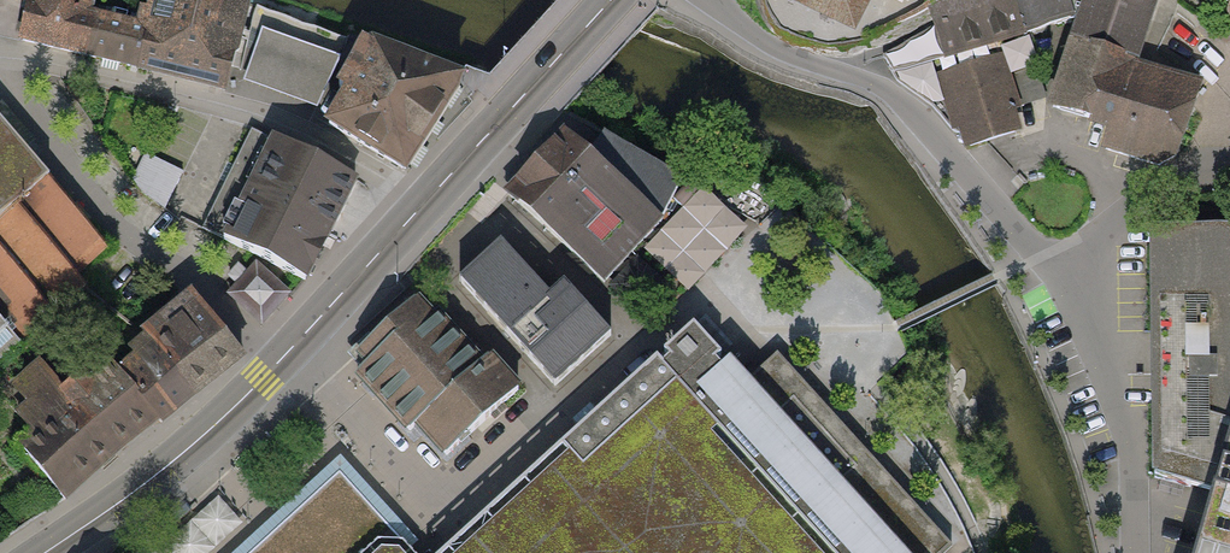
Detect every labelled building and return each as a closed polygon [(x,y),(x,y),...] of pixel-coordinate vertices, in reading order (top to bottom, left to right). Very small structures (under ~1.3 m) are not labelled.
[(19,41),(89,53),(97,15),(87,14),(91,0),(29,0),(19,41)] [(225,89),(248,3),(240,0),(154,0),(147,28),(138,67),(225,89)] [(851,23),(864,0),(806,0),(851,23)] [(930,8),(934,18),(936,25),(883,57),(886,62),(896,80),(933,105),(970,145),(1014,131),(1009,114),(1013,99),(1041,91),(1023,34),(1075,18),(1069,0),(941,0),(930,8)] [(1075,18),(1082,18),(1052,105),(1113,125),(1107,148),(1157,166),(1178,156),(1201,85),(1135,66),(1156,0),(1069,0),(1075,18)] [(1227,8),(1229,7),(1229,0),(1209,0),(1227,8)] [(350,40),(255,6),(238,79),(317,108),(339,63),(350,40)] [(97,15),(89,53),(138,67),(147,28),(97,15)] [(349,92),(330,124),(406,169),(461,82),(350,40),(339,63),(350,70),(340,86),(349,92)] [(108,249),(76,211),(39,169),(0,125),(0,343),(108,249)] [(305,280),(356,179),(251,128),(201,228),(305,280)] [(501,196),(602,291),(664,227),(660,223),(587,153),(564,131),(501,196)] [(682,183),(603,136),(587,153),(660,223),(682,183)] [(147,146),(135,181),(172,194),(184,159),(147,146)] [(1229,444),(1229,226),(1151,228),(1154,346),(1157,480),(1215,495),(1229,444)] [(503,241),(459,280),(553,389),(615,336),(570,283),(553,298),(503,241)] [(227,297),(263,329),(293,296),(258,264),(227,297)] [(189,297),(144,335),(194,395),(240,357),(189,297)] [(402,310),(343,362),(406,432),(410,429),(479,367),(417,297),(402,310)] [(448,552),(944,552),(952,545),(779,356),(748,384),(696,327),(583,429),(448,552)] [(194,395),(144,335),(108,365),(158,425),(194,395)] [(69,500),(158,425),(108,365),(82,387),(52,352),(11,386),(29,408),(16,420),(30,436),(21,444),(69,500)] [(479,367),(410,429),(441,463),(521,393),(490,358),(479,367)] [(1215,495),(1199,552),(1229,552),(1229,444),(1215,495)] [(331,468),(309,488),(290,506),(238,552),(409,552),(331,468)]
